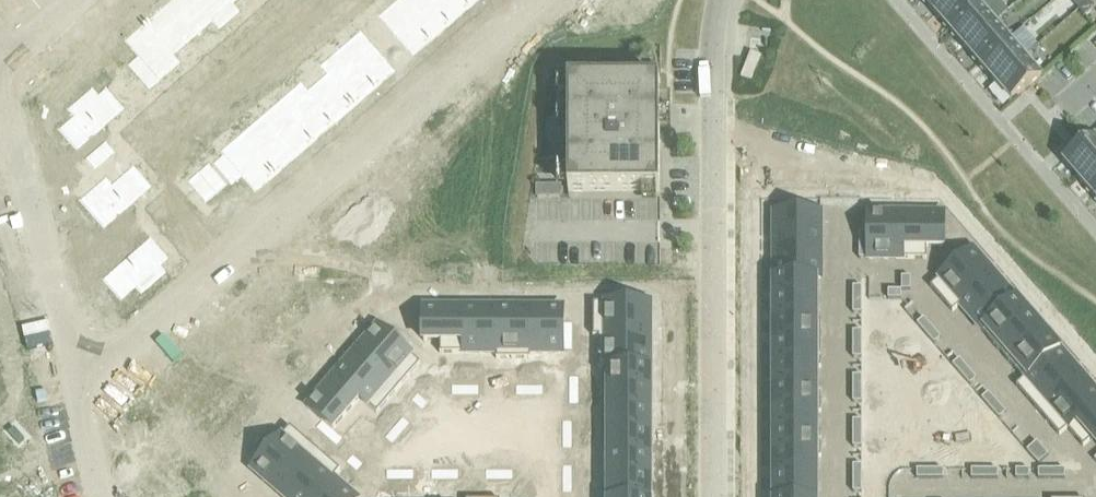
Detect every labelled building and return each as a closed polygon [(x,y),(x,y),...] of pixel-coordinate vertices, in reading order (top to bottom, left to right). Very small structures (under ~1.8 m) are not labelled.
[(165,6),(194,40),(213,22),(194,0),(172,0),(165,6)] [(213,22),(233,5),(229,0),(194,0),(213,22)] [(405,6),(434,39),(454,22),(434,0),(411,0),(405,6)] [(454,22),(473,5),(469,0),(434,0),(454,22)] [(936,14),(953,0),(923,0),(936,14)] [(979,0),(953,0),(936,14),(951,31),(982,4),(979,0)] [(1080,10),(1089,1),(1088,0),(1078,0),(1074,3),(1080,10)] [(1085,16),(1095,8),(1089,1),(1080,10),(1085,16)] [(997,21),(982,4),(951,31),(965,48),(997,21)] [(165,6),(145,23),(174,57),(194,40),(165,6)] [(405,6),(384,24),(413,57),(434,39),(405,6)] [(322,7),(312,16),(318,23),(328,14),(322,7)] [(312,16),(302,25),(308,31),(318,23),(312,16)] [(1011,38),(997,21),(965,48),(980,65),(1011,38)] [(145,23),(124,41),(153,75),(174,57),(145,23)] [(272,30),(262,39),(268,45),(278,37),(272,30)] [(367,38),(347,56),(376,89),(396,72),(367,38)] [(1027,56),(1011,38),(980,65),(995,83),(1027,56)] [(262,39),(252,47),(258,54),(268,45),(262,39)] [(282,42),(272,50),(278,57),(288,48),(282,42)] [(272,50),(262,59),(268,65),(278,57),(272,50)] [(751,53),(744,70),(741,77),(751,81),(762,57),(751,53)] [(347,56),(327,73),(356,107),(376,89),(347,56)] [(1027,56),(995,83),(1011,101),(1043,74),(1027,56)] [(233,64),(223,73),(228,80),(238,71),(233,64)] [(223,73),(213,82),(219,88),(228,80),(223,73)] [(327,73),(307,90),(336,124),(356,107),(327,73)] [(243,76),(233,85),(238,91),(248,83),(243,76)] [(569,192),(660,192),(660,82),(569,82),(569,192)] [(233,85),(223,93),(229,100),(238,91),(233,85)] [(73,117),(58,130),(77,152),(118,117),(93,88),(67,110),(73,117)] [(307,90),(287,107),(316,141),(336,124),(307,90)] [(194,102),(185,110),(190,117),(200,108),(194,102)] [(287,107),(267,125),(296,158),(316,141),(287,107)] [(200,108),(190,117),(196,124),(206,115),(200,108)] [(267,125),(248,142),(277,175),(296,158),(267,125)] [(1079,180),(1095,165),(1095,135),(1095,134),(1063,161),(1079,180)] [(106,142),(85,161),(94,171),(115,153),(106,142)] [(248,142),(227,160),(256,193),(277,175),(248,142)] [(209,164),(199,173),(217,195),(228,186),(209,164)] [(1079,180),(1094,196),(1095,194),(1095,165),(1079,180)] [(107,178),(80,201),(104,230),(145,194),(126,173),(113,185),(107,178)] [(199,173),(188,183),(207,204),(217,195),(199,173)] [(821,214),(775,214),(775,247),(821,247),(821,214)] [(902,214),(869,214),(869,224),(869,237),(869,250),(869,260),(902,260),(902,214)] [(944,214),(902,214),(902,260),(927,260),(927,248),(944,248),(944,214)] [(869,224),(860,224),(860,237),(869,237),(869,224)] [(869,237),(860,237),(860,250),(869,250),(869,237)] [(143,245),(102,280),(121,301),(136,288),(142,295),(168,273),(143,245)] [(821,247),(775,247),(775,279),(816,279),(816,280),(821,280),(821,247)] [(950,271),(931,288),(931,289),(952,313),(953,314),(961,307),(960,306),(995,276),(974,251),(966,258),(950,271)] [(995,276),(960,306),(961,307),(981,330),(1016,300),(995,276)] [(911,278),(902,278),(902,292),(911,292),(911,278)] [(816,279),(775,279),(775,301),(816,301),(816,280),(816,279)] [(862,288),(853,288),(853,301),(862,301),(862,288)] [(902,292),(889,292),(889,301),(902,301),(902,292)] [(1016,300),(981,330),(996,347),(1031,317),(1016,300)] [(816,301),(775,301),(775,324),(816,324),(816,323),(816,301)] [(862,301),(853,301),(853,315),(862,315),(862,301)] [(651,303),(594,303),(594,306),(594,333),(594,337),(604,337),(604,336),(651,336),(651,303)] [(466,308),(424,308),(424,342),(425,342),(440,342),(440,354),(466,354),(466,308)] [(498,308),(466,308),(466,354),(497,354),(498,354),(498,308)] [(530,308),(498,308),(498,354),(530,354),(530,308)] [(563,308),(530,308),(530,354),(563,354),(563,349),(563,336),(563,323),(563,308)] [(1031,317),(996,347),(1010,364),(1046,334),(1031,317)] [(924,320),(917,326),(926,335),(933,330),(924,320)] [(572,323),(563,323),(563,336),(572,336),(572,323)] [(816,324),(775,324),(775,346),(821,346),(821,323),(816,323),(816,324)] [(378,327),(356,352),(399,390),(421,365),(378,327)] [(933,330),(926,335),(935,346),(942,340),(933,330)] [(862,333),(853,333),(853,346),(862,346),(862,333)] [(1046,334),(1010,364),(1024,380),(1025,381),(1060,350),(1046,334)] [(27,363),(4,336),(0,340),(0,388),(27,363)] [(572,336),(563,336),(563,349),(572,349),(572,336)] [(604,336),(604,337),(604,368),(651,368),(651,336),(604,336)] [(821,346),(775,346),(775,368),(816,368),(816,369),(821,369),(821,346)] [(862,346),(853,346),(853,359),(862,359),(862,346)] [(1024,380),(1017,387),(1038,412),(1081,375),(1060,350),(1025,381),(1024,380)] [(356,352),(335,377),(361,399),(360,400),(370,408),(378,414),(399,390),(356,352)] [(960,361),(953,367),(962,377),(969,371),(960,361)] [(651,368),(604,368),(604,390),(651,391),(651,368)] [(816,368),(775,368),(775,390),(816,390),(816,369),(816,368)] [(969,371),(962,377),(970,387),(977,381),(969,371)] [(1038,412),(1039,412),(1058,435),(1060,437),(1068,430),(1067,429),(1095,404),(1095,392),(1081,375),(1038,412)] [(335,377),(308,408),(324,422),(333,430),(334,430),(335,428),(360,400),(361,399),(335,377)] [(579,377),(570,377),(570,390),(579,390),(579,377)] [(862,377),(853,377),(853,391),(862,390),(862,377)] [(434,380),(423,392),(431,399),(434,394),(434,380)] [(466,386),(452,386),(452,395),(466,395),(466,386)] [(479,386),(466,386),(466,395),(479,395),(479,386)] [(530,386),(517,386),(517,395),(530,395),(530,386)] [(543,386),(530,386),(530,395),(543,395),(543,386)] [(579,390),(570,390),(570,404),(579,404),(579,390)] [(651,391),(604,390),(604,413),(651,413),(651,391)] [(816,390),(775,390),(775,413),(816,413),(821,413),(821,390),(816,390)] [(862,390),(853,391),(853,404),(862,404),(862,390)] [(418,394),(412,401),(422,410),(428,403),(418,394)] [(989,394),(982,400),(991,410),(998,404),(989,394)] [(998,404),(991,410),(1000,420),(1006,414),(998,404)] [(1067,429),(1068,430),(1084,448),(1093,440),(1095,444),(1095,404),(1067,429)] [(651,413),(604,413),(604,435),(651,435),(651,413)] [(816,413),(775,413),(775,435),(816,435),(816,434),(816,413)] [(403,418),(394,428),(401,434),(410,424),(403,418)] [(324,422),(318,428),(327,437),(333,430),(324,422)] [(572,422),(563,422),(563,435),(572,435),(572,422)] [(862,422),(853,422),(853,435),(862,435),(862,422)] [(291,428),(253,471),(278,492),(315,449),(291,428)] [(394,428),(386,438),(392,444),(401,434),(394,428)] [(333,430),(327,437),(337,445),(343,439),(334,430),(333,430)] [(816,435),(775,435),(775,457),(817,457),(817,458),(822,458),(822,434),(816,434),(816,435)] [(572,435),(563,435),(563,448),(572,448),(572,435)] [(651,435),(604,435),(604,457),(651,457),(651,435)] [(862,435),(853,435),(853,448),(862,448),(862,435)] [(1037,443),(1027,452),(1033,459),(1043,450),(1037,443)] [(278,492),(284,496),(318,496),(333,479),(334,479),(341,471),(340,470),(328,461),(315,449),(278,492)] [(1043,450),(1033,459),(1039,465),(1049,457),(1043,450)] [(353,456),(347,462),(357,471),(363,464),(353,456)] [(651,457),(604,457),(604,480),(651,480),(651,457)] [(817,457),(775,457),(775,480),(817,480),(817,458),(817,457)] [(572,466),(563,466),(563,480),(572,480),(572,466)] [(862,466),(853,466),(853,480),(862,480),(862,466)] [(401,471),(387,471),(387,480),(401,480),(401,471)] [(414,471),(401,471),(401,480),(414,480),(414,471)] [(445,471),(432,471),(432,480),(445,480),(445,471)] [(458,471),(445,471),(445,480),(458,480),(458,471)] [(500,471),(486,471),(486,480),(500,480),(500,471)] [(513,471),(500,471),(500,480),(513,480),(513,471)] [(931,471),(917,471),(917,480),(931,480),(931,471)] [(944,471),(931,471),(931,480),(944,480),(944,471)] [(985,471),(972,471),(972,480),(985,480),(985,471)] [(998,471),(985,471),(985,480),(998,480),(998,471)] [(1030,471),(1016,471),(1016,480),(1030,480),(1030,471)] [(1052,471),(1039,471),(1039,480),(1052,480),(1052,471)] [(1065,471),(1052,471),(1052,480),(1065,480),(1065,471)] [(318,496),(355,496),(334,479),(333,479),(318,496)] [(572,480),(563,480),(563,493),(572,493),(572,480)] [(604,480),(604,496),(650,496),(651,480),(604,480)] [(775,480),(775,496),(817,496),(817,480),(775,480)] [(862,480),(853,480),(853,493),(862,493),(862,480)]
